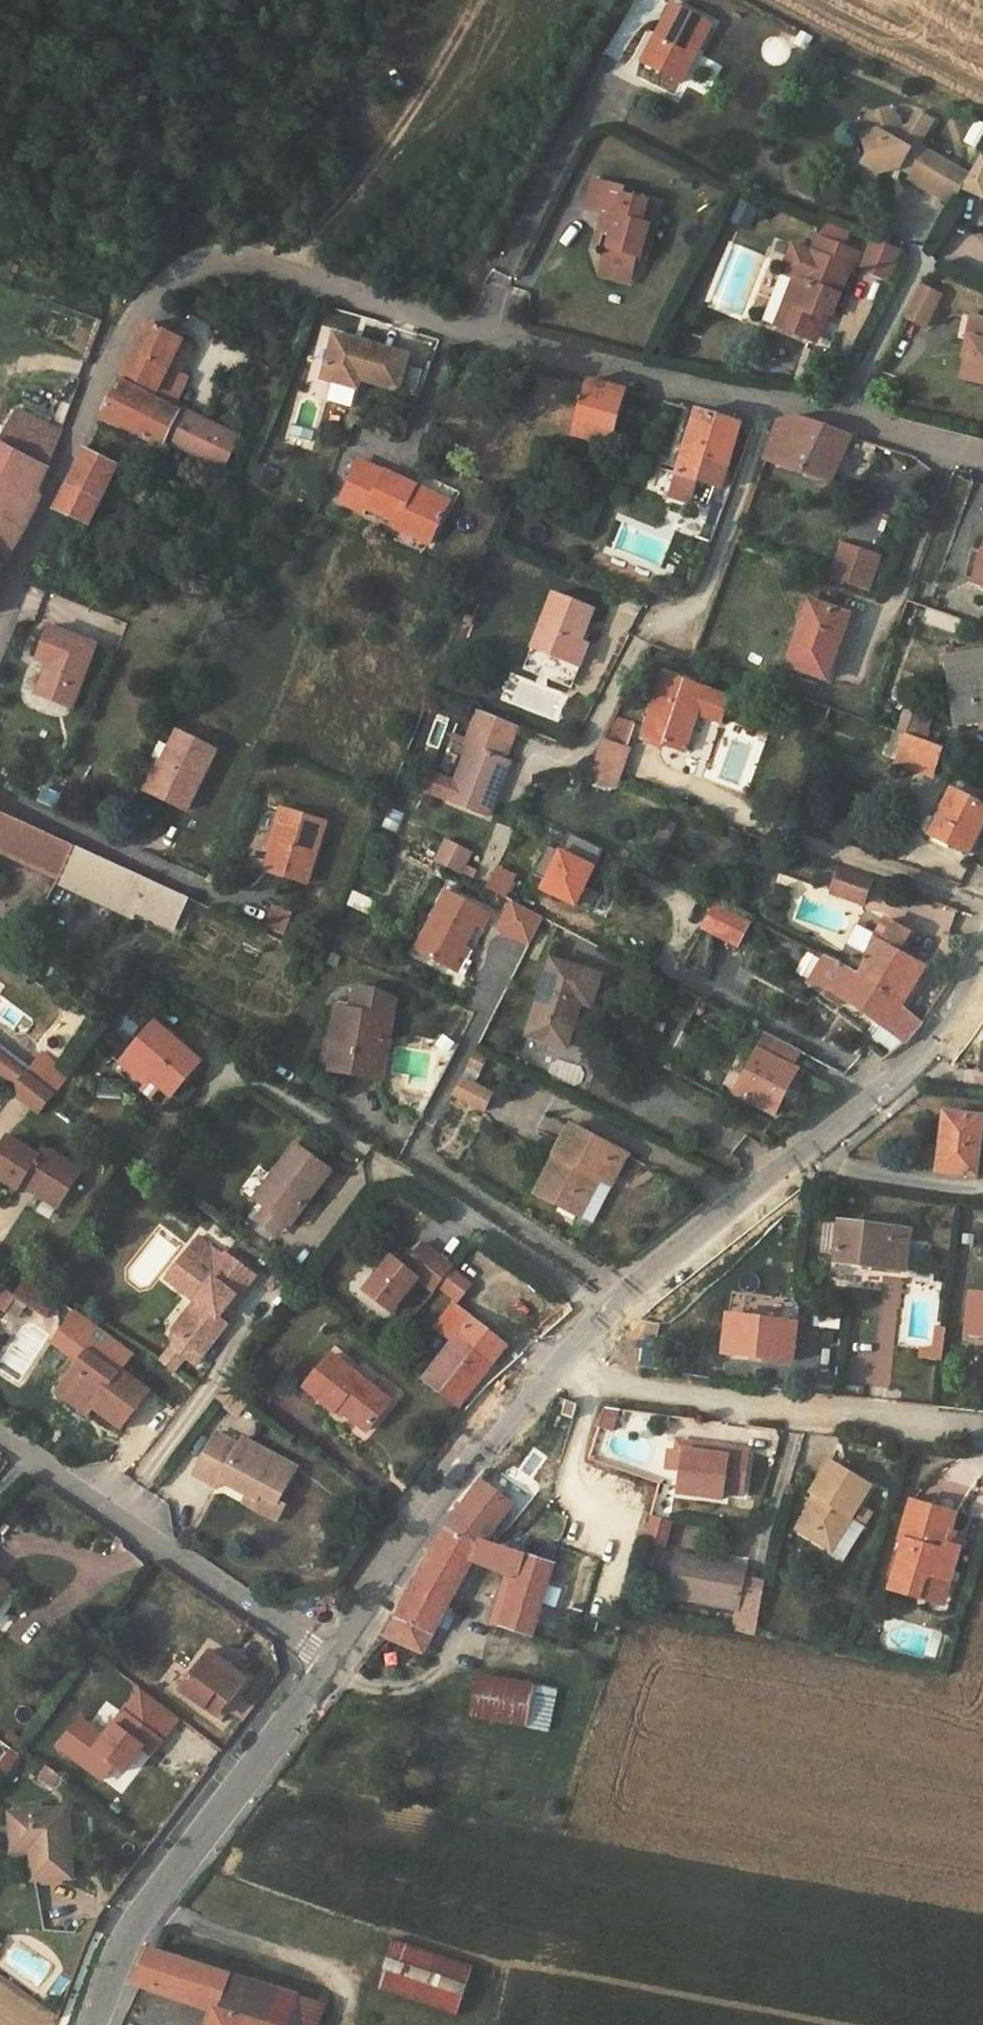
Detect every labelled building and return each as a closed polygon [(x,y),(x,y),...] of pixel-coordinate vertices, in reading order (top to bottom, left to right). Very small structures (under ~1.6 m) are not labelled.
[(309,2),(315,13),(335,0),(312,0),(309,2)] [(675,4),(644,63),(681,81),(712,23),(675,4)] [(953,163),(920,144),(933,119),(918,110),(910,125),(901,127),(894,113),(887,109),(877,109),(869,123),(870,128),(863,129),(868,151),(854,177),(869,185),(874,182),(880,175),(898,165),(912,173),(909,178),(937,193),(953,163)] [(961,188),(982,198),(982,151),(982,150),(970,172),(961,188)] [(953,163),(937,193),(954,202),(961,188),(970,172),(953,163)] [(129,184),(122,180),(118,188),(124,192),(129,184)] [(639,257),(650,225),(643,223),(649,203),(626,196),(627,191),(599,182),(591,209),(606,214),(617,218),(612,233),(601,229),(597,243),(608,247),(603,261),(608,271),(624,276),(635,268),(639,257)] [(649,203),(643,223),(650,225),(639,257),(646,259),(662,207),(649,203)] [(748,228),(753,213),(734,208),(729,222),(748,228)] [(601,229),(612,233),(617,218),(606,214),(601,229)] [(802,266),(787,300),(796,303),(786,326),(812,337),(821,333),(829,315),(826,313),(828,307),(835,310),(855,263),(859,265),(864,254),(822,236),(808,268),(802,266)] [(877,240),(871,255),(897,267),(903,251),(877,240)] [(599,276),(630,286),(635,268),(624,276),(608,271),(603,261),(599,276)] [(932,317),(948,286),(927,276),(911,307),(932,317)] [(787,300),(778,322),(786,326),(796,303),(787,300)] [(971,314),(966,333),(972,335),(962,372),(982,378),(982,317),(971,314)] [(148,324),(123,373),(140,382),(137,390),(153,398),(180,340),(148,324)] [(408,354),(335,334),(322,378),(357,388),(359,378),(399,389),(408,354)] [(101,418),(163,446),(165,443),(179,413),(153,398),(137,390),(140,382),(123,373),(101,418)] [(582,405),(620,416),(626,390),(589,380),(582,405)] [(610,445),(612,445),(620,416),(582,405),(573,434),(575,434),(584,437),(610,445)] [(698,412),(679,475),(721,488),(740,424),(698,412)] [(209,462),(223,435),(179,413),(165,443),(209,462)] [(0,445),(0,514),(25,530),(40,497),(36,494),(61,432),(32,417),(27,432),(10,424),(0,445)] [(764,461),(830,482),(843,455),(873,464),(878,451),(877,445),(798,419),(779,421),(774,434),(764,461)] [(572,441),(581,444),(584,437),(575,434),(572,441)] [(222,468),(235,440),(223,435),(209,462),(222,468)] [(604,464),(610,445),(584,437),(581,444),(577,457),(604,464)] [(57,509),(88,524),(117,466),(86,451),(57,509)] [(257,466),(247,482),(262,491),(272,474),(257,466)] [(386,472),(369,507),(399,523),(397,528),(429,543),(447,507),(415,491),(417,487),(386,472)] [(450,502),(417,487),(415,491),(447,507),(450,502)] [(3,566),(14,548),(25,530),(0,514),(0,563),(3,566)] [(839,542),(830,580),(873,590),(882,553),(839,542)] [(553,593),(521,669),(562,684),(593,609),(553,593)] [(811,602),(788,666),(827,680),(843,636),(834,632),(841,613),(811,602)] [(834,632),(843,636),(851,616),(841,613),(834,632)] [(74,708),(98,644),(51,627),(39,659),(50,663),(54,665),(51,674),(47,672),(39,695),(74,708)] [(939,661),(948,661),(948,658),(958,657),(957,645),(938,648),(939,661)] [(948,658),(948,661),(957,725),(981,722),(982,721),(982,653),(958,657),(948,658)] [(665,676),(646,738),(685,751),(698,713),(699,709),(708,712),(715,692),(665,676)] [(706,717),(708,712),(699,709),(698,713),(706,717)] [(907,709),(899,732),(906,734),(936,745),(940,736),(928,732),(933,718),(907,709)] [(515,725),(478,710),(469,730),(507,745),(515,725)] [(773,723),(765,720),(759,735),(768,738),(773,723)] [(629,749),(633,737),(609,729),(605,739),(596,761),(590,780),(617,790),(630,750),(629,749)] [(158,762),(144,789),(187,810),(215,749),(178,730),(163,764),(158,762)] [(507,745),(469,730),(463,745),(467,747),(452,783),(445,801),(484,817),(507,760),(502,758),(507,745)] [(887,756),(897,759),(906,734),(899,732),(896,731),(887,756)] [(897,759),(895,763),(934,776),(944,748),(936,745),(906,734),(897,759)] [(445,801),(452,783),(429,773),(422,792),(445,801)] [(931,834),(969,855),(982,828),(982,792),(961,781),(956,792),(953,791),(939,819),(931,834)] [(273,852),(286,810),(280,807),(267,849),(273,852)] [(273,852),(268,870),(308,882),(325,822),(286,810),(273,852)] [(62,873),(57,882),(133,917),(137,910),(174,927),(188,899),(0,813),(0,845),(62,873)] [(924,831),(931,834),(939,819),(932,815),(924,831)] [(570,837),(565,852),(592,861),(597,846),(570,837)] [(437,860),(460,871),(469,854),(446,843),(437,860)] [(555,851),(542,896),(582,908),(595,863),(555,851)] [(827,868),(840,874),(842,869),(828,864),(827,868)] [(487,889),(507,897),(517,876),(497,867),(487,889)] [(840,874),(833,892),(866,904),(874,880),(842,869),(840,874)] [(449,890),(418,950),(455,969),(468,946),(478,926),(484,928),(492,913),(449,890)] [(355,892),(350,904),(375,914),(380,902),(355,892)] [(544,918),(513,902),(499,929),(530,945),(544,918)] [(715,905),(703,929),(738,947),(750,923),(715,905)] [(886,919),(860,976),(902,1007),(927,967),(900,952),(911,934),(886,919)] [(462,973),(474,949),(468,946),(455,969),(462,973)] [(843,996),(884,1026),(875,1039),(893,1053),(905,1042),(922,1023),(902,1007),(860,976),(839,963),(825,956),(808,984),(837,1005),(843,996)] [(552,959),(527,1033),(569,1047),(583,1003),(592,1006),(602,976),(552,959)] [(384,1080),(397,999),(379,991),(357,987),(353,1010),(337,1007),(332,1040),(331,1049),(324,1048),(322,1070),(384,1080)] [(694,1013),(725,1029),(733,1016),(701,999),(694,1013)] [(121,1063),(116,1068),(153,1100),(163,1088),(172,1097),(203,1061),(155,1022),(126,1056),(150,1077),(144,1083),(121,1063)] [(768,1034),(737,1093),(777,1115),(799,1070),(793,1067),(800,1051),(768,1034)] [(484,1069),(491,1055),(477,1047),(470,1061),(484,1069)] [(71,1074),(43,1055),(29,1073),(56,1094),(71,1074)] [(126,1056),(121,1063),(144,1083),(150,1077),(126,1056)] [(465,1072),(478,1080),(484,1069),(470,1061),(465,1072)] [(457,1087),(490,1105),(498,1091),(478,1080),(465,1072),(457,1087)] [(20,1097),(41,1113),(56,1094),(29,1073),(19,1087),(20,1097)] [(937,1170),(970,1174),(973,1148),(979,1149),(982,1119),(982,1118),(945,1113),(937,1170)] [(573,1125),(538,1194),(593,1222),(629,1155),(573,1125)] [(61,1200),(81,1169),(44,1146),(40,1152),(11,1134),(0,1151),(0,1179),(11,1186),(13,1182),(19,1173),(61,1200)] [(274,1176),(257,1199),(267,1207),(287,1223),(292,1226),(332,1170),(297,1144),(274,1176)] [(976,1174),(979,1149),(973,1148),(970,1174),(976,1174)] [(251,1194),(257,1199),(274,1176),(268,1171),(251,1194)] [(13,1182),(55,1209),(61,1200),(19,1173),(13,1182)] [(267,1207),(255,1223),(276,1239),(287,1223),(267,1207)] [(840,1224),(837,1262),(903,1270),(907,1231),(840,1224)] [(963,1246),(972,1247),(974,1234),(965,1232),(963,1246)] [(196,1235),(187,1249),(199,1259),(209,1245),(196,1235)] [(400,1307),(420,1280),(434,1290),(437,1286),(457,1261),(458,1259),(431,1239),(413,1263),(400,1254),(383,1277),(376,1287),(400,1307)] [(209,1245),(199,1259),(202,1261),(212,1247),(209,1245)] [(392,1248),(375,1271),(383,1277),(400,1254),(392,1248)] [(216,1314),(233,1293),(237,1296),(255,1274),(225,1251),(210,1268),(202,1261),(199,1259),(187,1249),(164,1278),(194,1301),(194,1315),(177,1338),(201,1356),(227,1323),(216,1314)] [(477,1276),(457,1261),(437,1286),(457,1302),(477,1276)] [(59,1298),(30,1279),(19,1296),(47,1316),(59,1298)] [(9,1289),(0,1304),(10,1310),(19,1296),(9,1289)] [(968,1333),(982,1335),(982,1296),(972,1295),(968,1333)] [(194,1301),(170,1333),(177,1338),(194,1315),(194,1301)] [(454,1305),(437,1328),(455,1341),(423,1380),(459,1408),(492,1365),(490,1363),(504,1344),(454,1305)] [(728,1316),(723,1355),(792,1363),(795,1330),(779,1327),(779,1322),(728,1316)] [(796,1324),(779,1322),(779,1327),(795,1330),(796,1324)] [(332,1354),(305,1388),(336,1412),(340,1407),(368,1431),(392,1402),(332,1354)] [(149,1390),(124,1373),(121,1377),(92,1356),(80,1373),(87,1378),(70,1403),(79,1409),(80,1406),(89,1412),(91,1408),(124,1429),(149,1390)] [(80,1373),(63,1398),(70,1403),(87,1378),(80,1373)] [(227,1386),(217,1399),(238,1415),(248,1402),(227,1386)] [(606,1409),(601,1423),(613,1424),(618,1410),(606,1409)] [(221,1479),(255,1498),(259,1489),(278,1499),(297,1462),(242,1432),(236,1442),(216,1430),(191,1472),(217,1486),(221,1479)] [(725,1447),(682,1442),(681,1452),(724,1457),(725,1447)] [(724,1457),(681,1452),(665,1450),(663,1469),(678,1471),(675,1492),(722,1498),(723,1490),(740,1492),(745,1449),(725,1447),(724,1457)] [(829,1459),(808,1491),(814,1495),(799,1520),(815,1530),(811,1537),(829,1548),(869,1485),(829,1459)] [(217,1486),(279,1520),(287,1504),(278,1499),(259,1489),(255,1498),(221,1479),(217,1486)] [(484,1543),(512,1505),(481,1483),(448,1531),(482,1542),(484,1543)] [(899,1545),(887,1591),(916,1599),(922,1601),(920,1607),(944,1614),(953,1583),(954,1583),(957,1574),(950,1572),(956,1549),(943,1545),(952,1514),(907,1501),(896,1541),(901,1542),(900,1546),(899,1545)] [(651,1518),(648,1542),(669,1544),(672,1520),(651,1518)] [(795,1526),(811,1537),(815,1530),(799,1520),(795,1526)] [(448,1531),(387,1638),(422,1653),(472,1561),(482,1542),(448,1531)] [(492,1623),(533,1636),(553,1565),(507,1550),(497,1547),(484,1543),(482,1542),(472,1561),(506,1574),(492,1623)] [(663,1596),(734,1610),(741,1578),(716,1573),(718,1562),(672,1553),(663,1596)] [(743,1566),(718,1562),(716,1573),(741,1578),(743,1566)] [(22,1594),(0,1578),(0,1624),(22,1594)] [(763,1582),(741,1578),(734,1610),(758,1615),(763,1582)] [(211,1650),(181,1688),(208,1709),(209,1707),(220,1693),(232,1702),(249,1680),(211,1650)] [(498,1680),(478,1676),(469,1716),(490,1720),(498,1680)] [(517,1683),(498,1680),(490,1720),(509,1723),(517,1683)] [(555,1690),(517,1683),(509,1723),(549,1731),(558,1692),(555,1690)] [(79,1713),(53,1748),(102,1784),(115,1767),(126,1775),(144,1751),(153,1757),(181,1719),(138,1686),(104,1732),(79,1713)] [(221,1716),(232,1702),(220,1693),(209,1707),(221,1716)] [(68,1809),(12,1813),(15,1851),(33,1850),(35,1879),(73,1877),(68,1809)] [(396,1938),(379,1988),(458,2015),(475,1965),(396,1938)] [(138,1985),(178,2000),(191,1963),(156,1951),(153,1950),(138,1985)] [(178,2000),(216,2013),(217,2010),(267,2024),(319,2024),(324,2005),(297,1997),(191,1963),(178,2000)] [(217,2010),(216,2013),(213,2024),(267,2024),(217,2010)]
